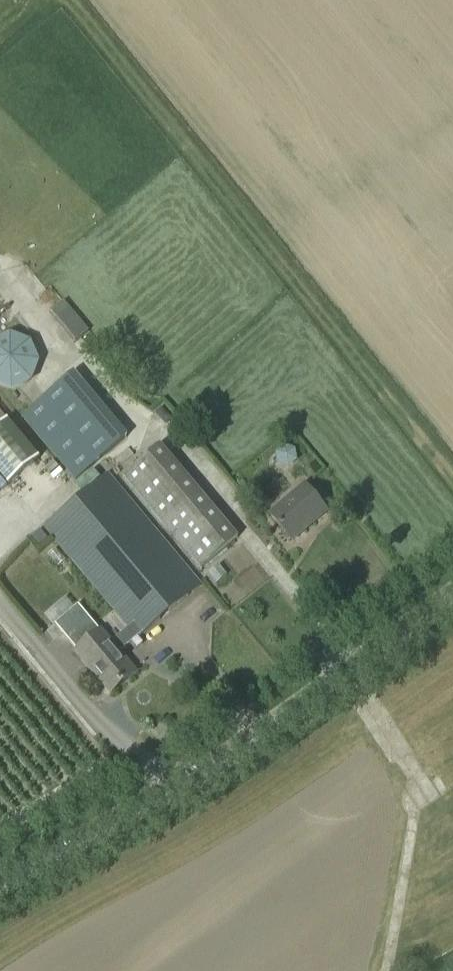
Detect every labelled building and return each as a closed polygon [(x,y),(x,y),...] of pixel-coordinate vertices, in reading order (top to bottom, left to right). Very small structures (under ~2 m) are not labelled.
[(66,298),(51,310),(76,340),(90,328),(66,298)] [(12,392),(32,383),(40,362),(31,342),(11,333),(0,338),(0,387),(12,392)] [(22,418),(73,480),(82,473),(126,436),(74,374),(22,418)] [(8,485),(40,459),(8,419),(6,419),(0,412),(0,475),(8,485)] [(161,445),(122,477),(200,569),(238,538),(211,504),(161,445)] [(45,527),(128,628),(137,638),(201,586),(107,475),(45,527)] [(292,541),(327,512),(306,486),(270,515),(292,541)] [(111,695),(134,676),(117,654),(137,638),(128,628),(108,644),(78,605),(54,624),(75,650),(74,651),(111,695)]
